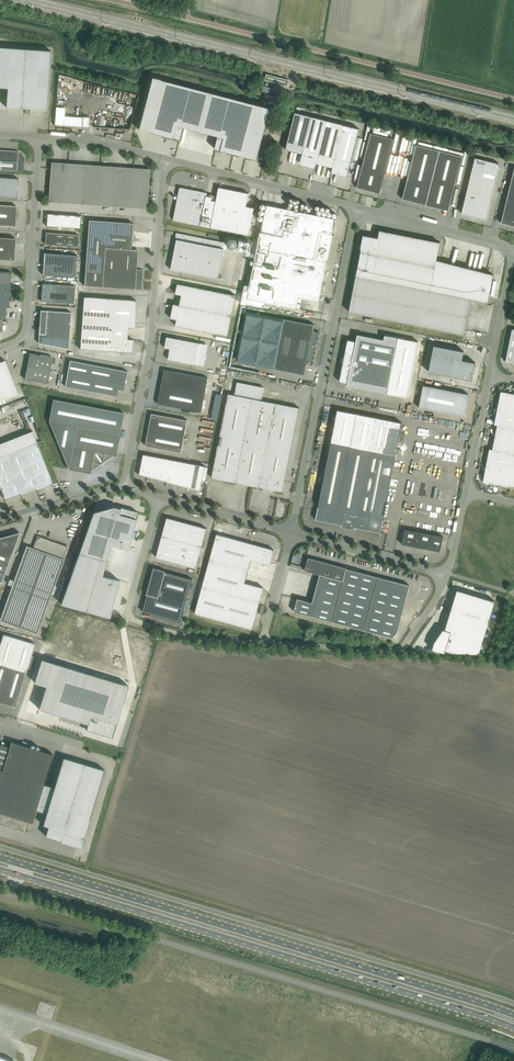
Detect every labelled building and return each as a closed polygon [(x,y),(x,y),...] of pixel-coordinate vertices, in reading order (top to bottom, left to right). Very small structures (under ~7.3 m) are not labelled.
[(7,88),(6,107),(47,110),(51,51),(0,48),(0,87),(7,88)] [(266,74),(265,80),(287,86),(289,80),(266,74)] [(152,77),(138,129),(180,140),(184,127),(201,132),(211,93),(152,77)] [(265,82),(263,92),(277,95),(280,85),(265,82)] [(120,107),(133,109),(135,94),(122,91),(120,107)] [(211,93),(201,132),(218,136),(215,149),(257,160),(270,108),(211,93)] [(65,108),(56,107),(55,125),(64,125),(82,126),(82,127),(89,127),(89,117),(83,117),(64,116),(65,108)] [(295,112),(286,150),(302,154),(300,164),(315,168),(317,163),(333,168),(331,173),(347,177),(359,129),(312,117),(295,112)] [(370,133),(357,187),(357,188),(380,193),(394,139),(370,133)] [(402,199),(426,205),(448,211),(462,157),(416,145),(402,199)] [(23,171),(24,157),(18,151),(0,150),(0,169),(23,171)] [(474,164),(486,167),(487,161),(475,158),(474,164)] [(487,161),(486,167),(498,170),(500,164),(487,161)] [(51,162),(50,182),(66,183),(68,163),(51,162)] [(66,183),(83,184),(84,164),(68,163),(66,183)] [(83,184),(99,185),(100,165),(84,164),(83,184)] [(472,169),(485,172),(486,167),(474,164),(472,169)] [(99,185),(116,187),(117,167),(100,165),(99,185)] [(116,187),(132,188),(133,168),(117,167),(116,187)] [(486,167),(485,172),(497,175),(498,170),(486,167)] [(133,168),(132,188),(149,189),(150,169),(133,168)] [(471,175),(483,178),(485,172),(472,169),(471,175)] [(485,172),(483,178),(496,181),(497,175),(485,172)] [(470,180),(482,183),(483,178),(471,175),(470,180)] [(17,197),(19,179),(0,178),(0,196),(17,197)] [(483,178),(482,183),(494,186),(496,181),(483,178)] [(468,186),(481,189),(482,183),(470,180),(468,186)] [(48,202),(65,203),(66,183),(50,182),(48,202)] [(65,203),(81,204),(83,184),(66,183),(65,203)] [(482,183),(481,189),(493,192),(494,186),(482,183)] [(81,204),(98,205),(99,185),(83,184),(81,204)] [(98,205),(114,206),(116,187),(99,185),(98,205)] [(467,192),(479,194),(481,189),(468,186),(467,192)] [(114,206),(131,208),(132,188),(116,187),(114,206)] [(173,220),(200,225),(249,235),(254,208),(246,206),(249,193),(219,187),(217,197),(214,196),(210,195),(207,195),(207,193),(200,192),(200,191),(196,191),(180,187),(173,220)] [(132,188),(131,208),(147,209),(149,189),(132,188)] [(481,189),(479,194),(491,197),(493,192),(481,189)] [(466,197),(478,200),(479,194),(467,192),(466,197)] [(479,194),(478,200),(490,203),(491,197),(479,194)] [(464,203),(470,204),(477,206),(478,200),(466,197),(464,203)] [(477,206),(483,207),(489,209),(490,203),(478,200),(477,206)] [(462,214),(468,215),(470,204),(464,203),(462,214)] [(470,204),(468,215),(474,217),(477,206),(470,204)] [(16,213),(17,206),(0,205),(0,225),(15,227),(16,217),(17,217),(18,213),(16,213)] [(267,205),(258,248),(327,262),(327,261),(329,261),(332,246),(332,242),(333,242),(334,235),(333,235),(333,233),(336,219),(267,205)] [(477,206),(474,217),(480,218),(483,207),(477,206)] [(483,207),(480,218),(486,220),(489,209),(483,207)] [(501,223),(507,225),(510,214),(504,212),(501,223)] [(47,214),(47,226),(80,228),(81,216),(47,214)] [(89,220),(87,241),(132,244),(133,223),(89,220)] [(356,276),(471,299),(488,302),(494,275),(437,260),(440,243),(380,231),(378,238),(375,237),(363,235),(360,249),(362,249),(356,276)] [(45,244),(78,247),(79,235),(46,232),(46,233),(46,244),(45,244)] [(175,243),(173,259),(171,270),(218,279),(224,249),(222,249),(223,242),(176,233),(176,240),(177,240),(176,243),(175,243)] [(0,237),(0,259),(14,260),(13,260),(14,250),(8,249),(9,239),(15,239),(15,238),(0,237)] [(132,244),(87,241),(84,286),(102,287),(141,290),(143,270),(136,269),(138,250),(131,249),(132,244)] [(328,262),(327,262),(258,248),(248,299),(297,308),(299,297),(320,302),(328,262)] [(44,253),(43,275),(76,277),(77,255),(44,253)] [(10,283),(11,272),(0,272),(0,283),(10,283)] [(471,299),(356,276),(349,312),(464,335),(471,299)] [(3,318),(5,319),(6,306),(9,306),(10,283),(0,283),(0,318),(3,318)] [(42,284),(41,301),(74,304),(75,286),(42,284)] [(177,319),(176,326),(227,336),(236,295),(178,284),(176,293),(195,297),(193,308),(174,304),(171,318),(177,319)] [(82,323),(115,325),(134,327),(136,300),(84,297),(82,323)] [(39,326),(38,343),(69,349),(71,312),(41,310),(40,322),(38,324),(39,326)] [(284,319),(274,369),(305,375),(307,364),(312,365),(318,331),(314,330),(315,325),(284,319)] [(115,325),(82,323),(80,349),(132,353),(133,350),(133,340),(114,338),(115,325)] [(513,363),(513,329),(512,329),(505,361),(513,363)] [(347,385),(408,397),(419,342),(385,335),(384,340),(357,334),(356,341),(355,341),(348,340),(347,342),(348,342),(344,358),(341,360),(343,364),(340,379),(339,381),(346,383),(347,383),(348,383),(347,385)] [(165,348),(170,349),(168,359),(195,364),(199,343),(167,337),(165,348)] [(473,369),(474,364),(475,364),(476,363),(462,360),(464,351),(434,345),(429,372),(468,380),(469,379),(471,379),(472,373),(473,369)] [(28,360),(27,366),(50,370),(52,357),(29,353),(28,360)] [(18,394),(5,360),(0,362),(0,401),(18,394)] [(124,391),(125,382),(125,380),(126,380),(127,371),(70,360),(65,386),(117,396),(118,390),(124,391),(123,391),(124,391)] [(50,370),(27,366),(26,372),(24,379),(48,383),(50,370)] [(164,370),(161,387),(205,395),(208,378),(164,370)] [(419,408),(458,416),(458,415),(459,415),(464,416),(464,413),(466,403),(467,403),(469,394),(424,385),(419,408)] [(205,395),(161,387),(158,404),(202,412),(205,395)] [(498,408),(513,411),(513,394),(501,391),(498,408)] [(300,408),(234,395),(228,394),(212,478),(283,492),(300,408)] [(49,421),(69,469),(90,473),(91,471),(113,455),(116,456),(124,413),(53,399),(49,421)] [(497,425),(513,428),(513,411),(498,408),(494,424),(497,425)] [(354,528),(354,527),(380,532),(383,520),(383,519),(402,423),(337,410),(331,442),(318,506),(318,507),(316,520),(341,525),(341,526),(342,526),(343,527),(344,527),(345,528),(346,528),(347,528),(348,529),(349,529),(351,529),(352,529),(353,529),(354,528)] [(145,446),(181,453),(188,420),(152,413),(145,446)] [(497,425),(495,437),(511,440),(513,428),(497,425)] [(495,437),(492,449),(492,450),(509,453),(511,440),(495,437)] [(37,442),(21,449),(37,488),(37,489),(37,490),(53,484),(53,483),(37,442)] [(21,449),(6,455),(21,493),(21,494),(21,495),(37,488),(21,449)] [(490,449),(486,465),(503,469),(508,470),(511,453),(509,453),(492,450),(492,449),(490,449)] [(143,454),(140,474),(185,487),(190,463),(143,454)] [(5,499),(21,493),(6,455),(0,457),(0,487),(5,499)] [(190,463),(185,487),(200,491),(205,466),(190,463)] [(483,482),(499,485),(503,469),(486,465),(483,482)] [(499,485),(510,487),(513,471),(508,470),(503,469),(499,485)] [(93,512),(61,604),(110,617),(120,580),(102,575),(110,545),(128,550),(137,519),(135,519),(137,512),(121,507),(120,508),(113,507),(93,512)] [(167,517),(156,557),(196,568),(207,528),(167,517)] [(402,544),(416,547),(419,532),(405,529),(402,544)] [(0,538),(0,562),(8,565),(20,532),(4,537),(4,536),(4,537),(1,538),(1,537),(0,537),(1,538),(0,538)] [(416,547),(431,550),(434,535),(419,532),(416,547)] [(270,565),(270,564),(274,550),(217,534),(195,613),(252,629),(263,588),(245,583),(251,559),(270,565)] [(434,535),(431,550),(440,552),(443,536),(434,535)] [(0,619),(0,620),(37,634),(64,559),(63,559),(67,547),(37,536),(33,548),(26,546),(0,619)] [(297,598),(297,599),(294,611),(392,638),(397,632),(406,598),(410,585),(388,579),(388,580),(359,572),(360,570),(335,563),(335,564),(308,557),(305,570),(320,574),(312,602),(297,598)] [(143,611),(181,622),(192,579),(165,572),(165,571),(154,568),(146,594),(147,595),(143,611)] [(434,641),(432,649),(445,653),(445,650),(452,652),(479,654),(495,601),(457,589),(445,629),(443,629),(434,641)] [(0,645),(0,702),(15,707),(16,707),(35,644),(3,634),(0,645)] [(42,657),(34,681),(46,685),(38,708),(87,723),(86,729),(112,738),(128,685),(42,657)] [(36,810),(44,784),(53,754),(11,741),(2,770),(0,769),(0,823),(21,829),(21,830),(22,830),(28,831),(25,830),(28,821),(32,822),(36,810)] [(44,784),(36,810),(46,813),(43,825),(48,826),(45,836),(61,840),(60,841),(82,848),(90,819),(89,819),(104,770),(63,757),(54,787),(44,784)]
